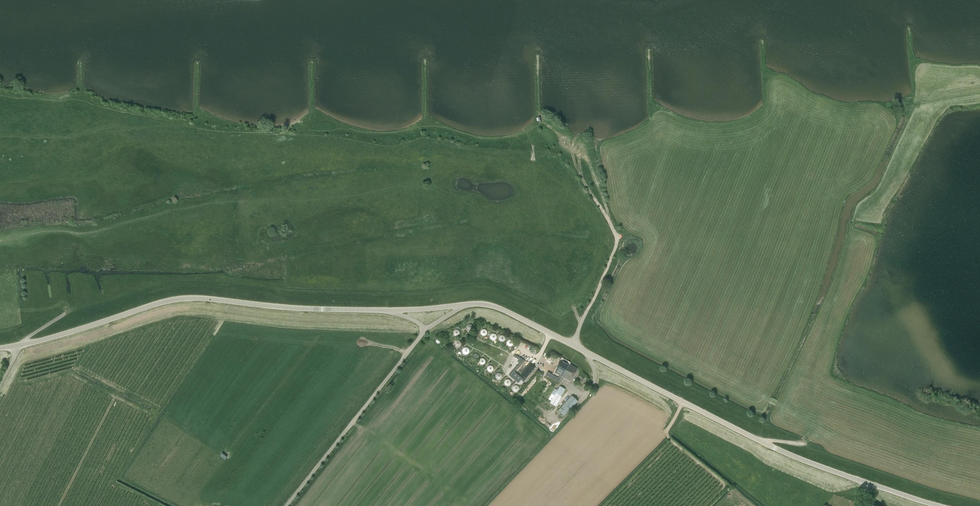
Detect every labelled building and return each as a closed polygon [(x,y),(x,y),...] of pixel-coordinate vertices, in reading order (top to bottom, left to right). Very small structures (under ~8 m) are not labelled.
[(488,333),(484,328),(480,332),(483,337),(488,333)] [(514,355),(513,356),(518,359),(517,362),(519,363),(509,375),(518,383),(521,380),(523,382),(525,380),(515,372),(524,360),(514,355)] [(551,367),(548,371),(562,379),(563,377),(570,364),(562,360),(558,367),(563,370),(561,373),(551,367)] [(577,368),(570,364),(563,377),(570,381),(577,368)] [(533,369),(528,365),(521,374),(525,379),(533,369)] [(507,383),(504,387),(509,391),(512,387),(507,383)] [(556,393),(561,396),(565,390),(560,386),(556,393)] [(578,401),(572,396),(558,410),(564,416),(578,401)]
